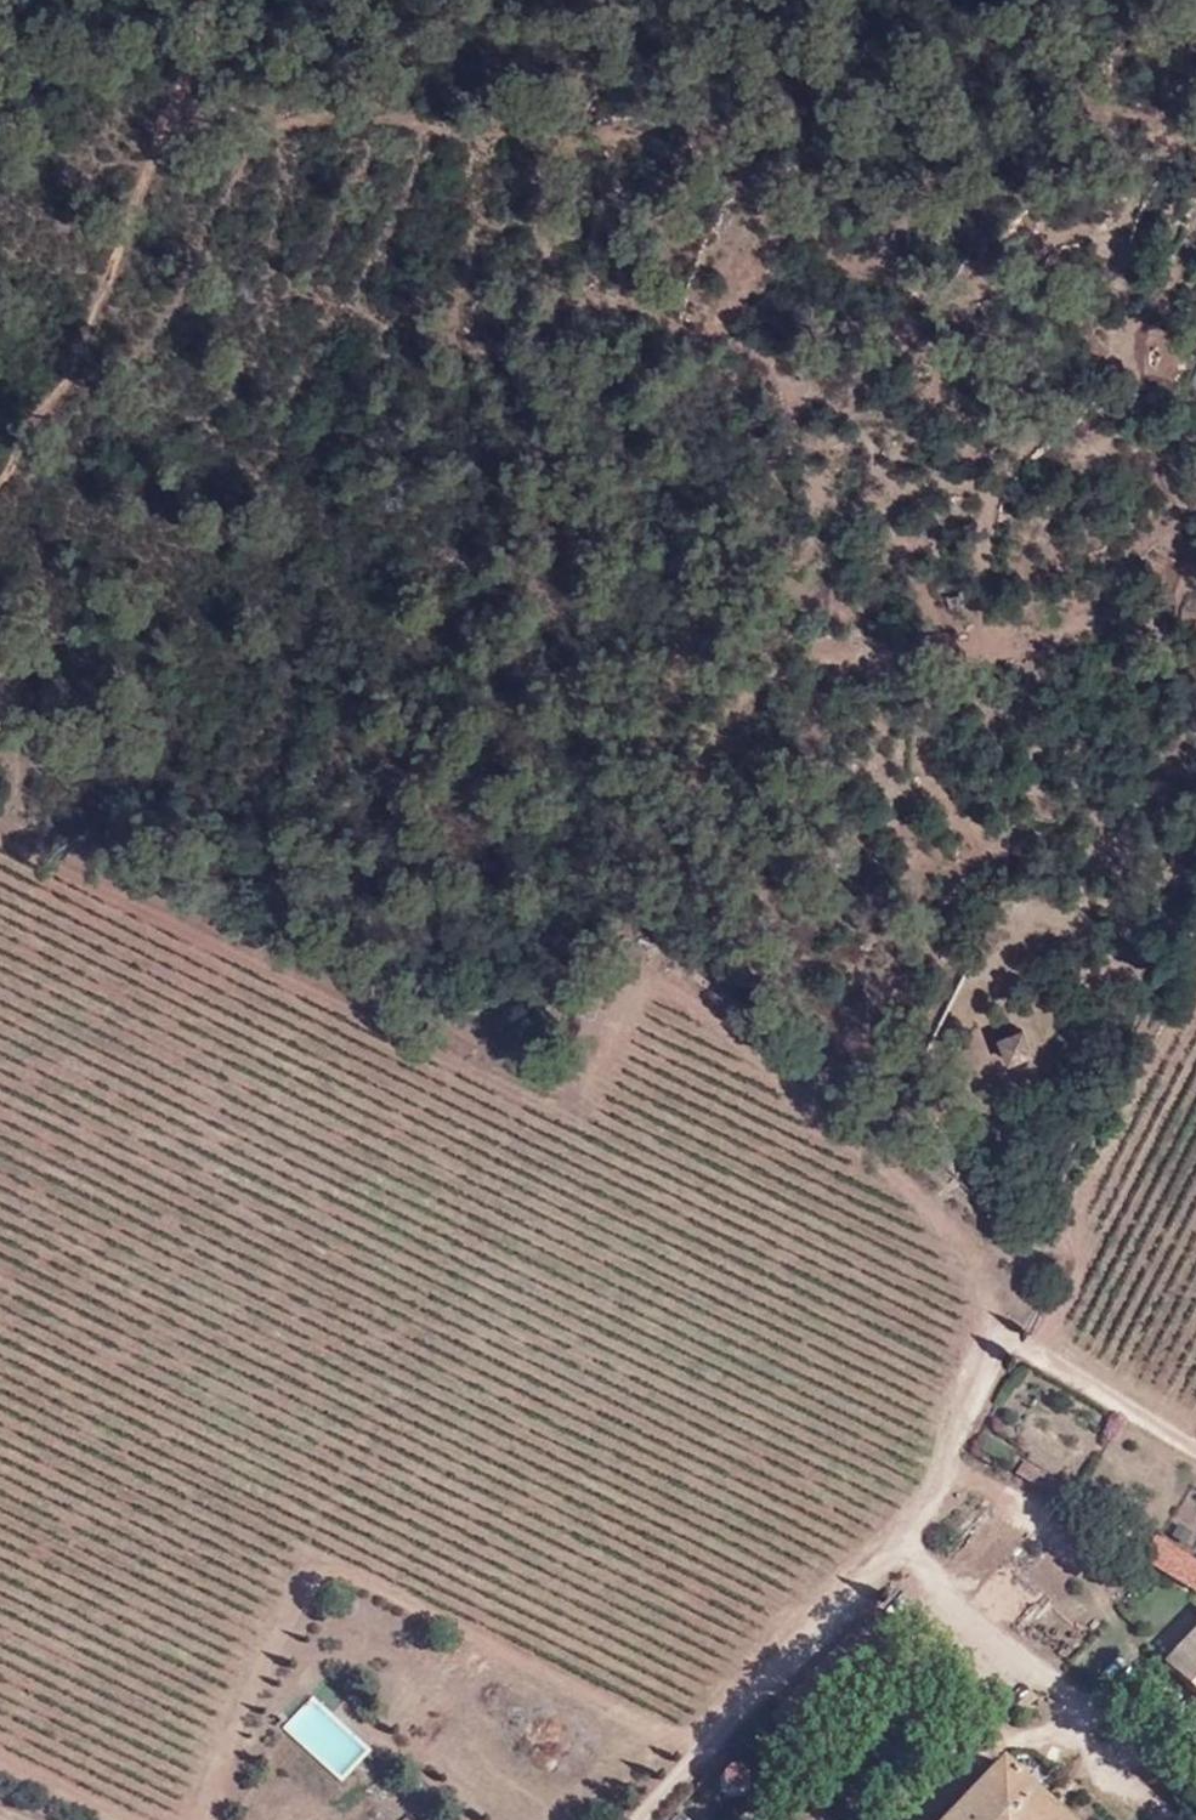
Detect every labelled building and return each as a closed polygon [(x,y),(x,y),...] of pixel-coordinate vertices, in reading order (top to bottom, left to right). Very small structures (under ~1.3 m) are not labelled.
[(1000,1037),(1006,1060),(1030,1052),(1025,1029),(1000,1037)] [(1022,1463),(1015,1475),(1067,1505),(1077,1490),(1024,1459),(1022,1463)] [(1141,1561),(1194,1591),(1195,1587),(1195,1562),(1156,1538),(1141,1561)] [(1165,1665),(1195,1694),(1195,1633),(1165,1665)] [(340,1784),(371,1752),(312,1696),(281,1728),(340,1784)] [(1052,1811),(1000,1764),(949,1819),(1062,1819),(1052,1811)] [(722,1791),(727,1796),(737,1798),(739,1796),(744,1793),(747,1786),(746,1778),(743,1773),(738,1770),(729,1771),(724,1774),(721,1777),(720,1784),(722,1791)]
